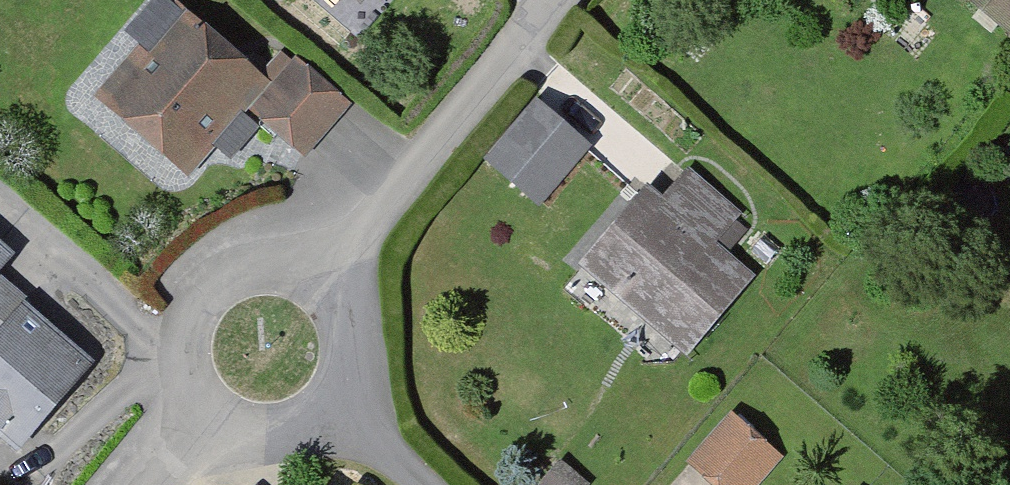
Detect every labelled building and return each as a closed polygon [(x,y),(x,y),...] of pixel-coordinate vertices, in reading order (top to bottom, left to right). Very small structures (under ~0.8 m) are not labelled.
[(1009,22),(1009,0),(981,0),(1009,22)] [(188,2),(105,90),(193,161),(270,63),(188,2)] [(301,51),(256,106),(309,144),(358,96),(301,51)] [(535,96),(483,158),(541,205),(593,143),(535,96)] [(652,184),(594,256),(696,350),(760,269),(724,238),(745,212),(692,165),(671,191),(652,184)] [(19,446),(99,354),(7,286),(19,248),(0,230),(0,428),(19,446)] [(691,452),(726,484),(753,484),(786,447),(735,404),(691,452)] [(540,484),(589,484),(594,479),(563,454),(540,484)]
